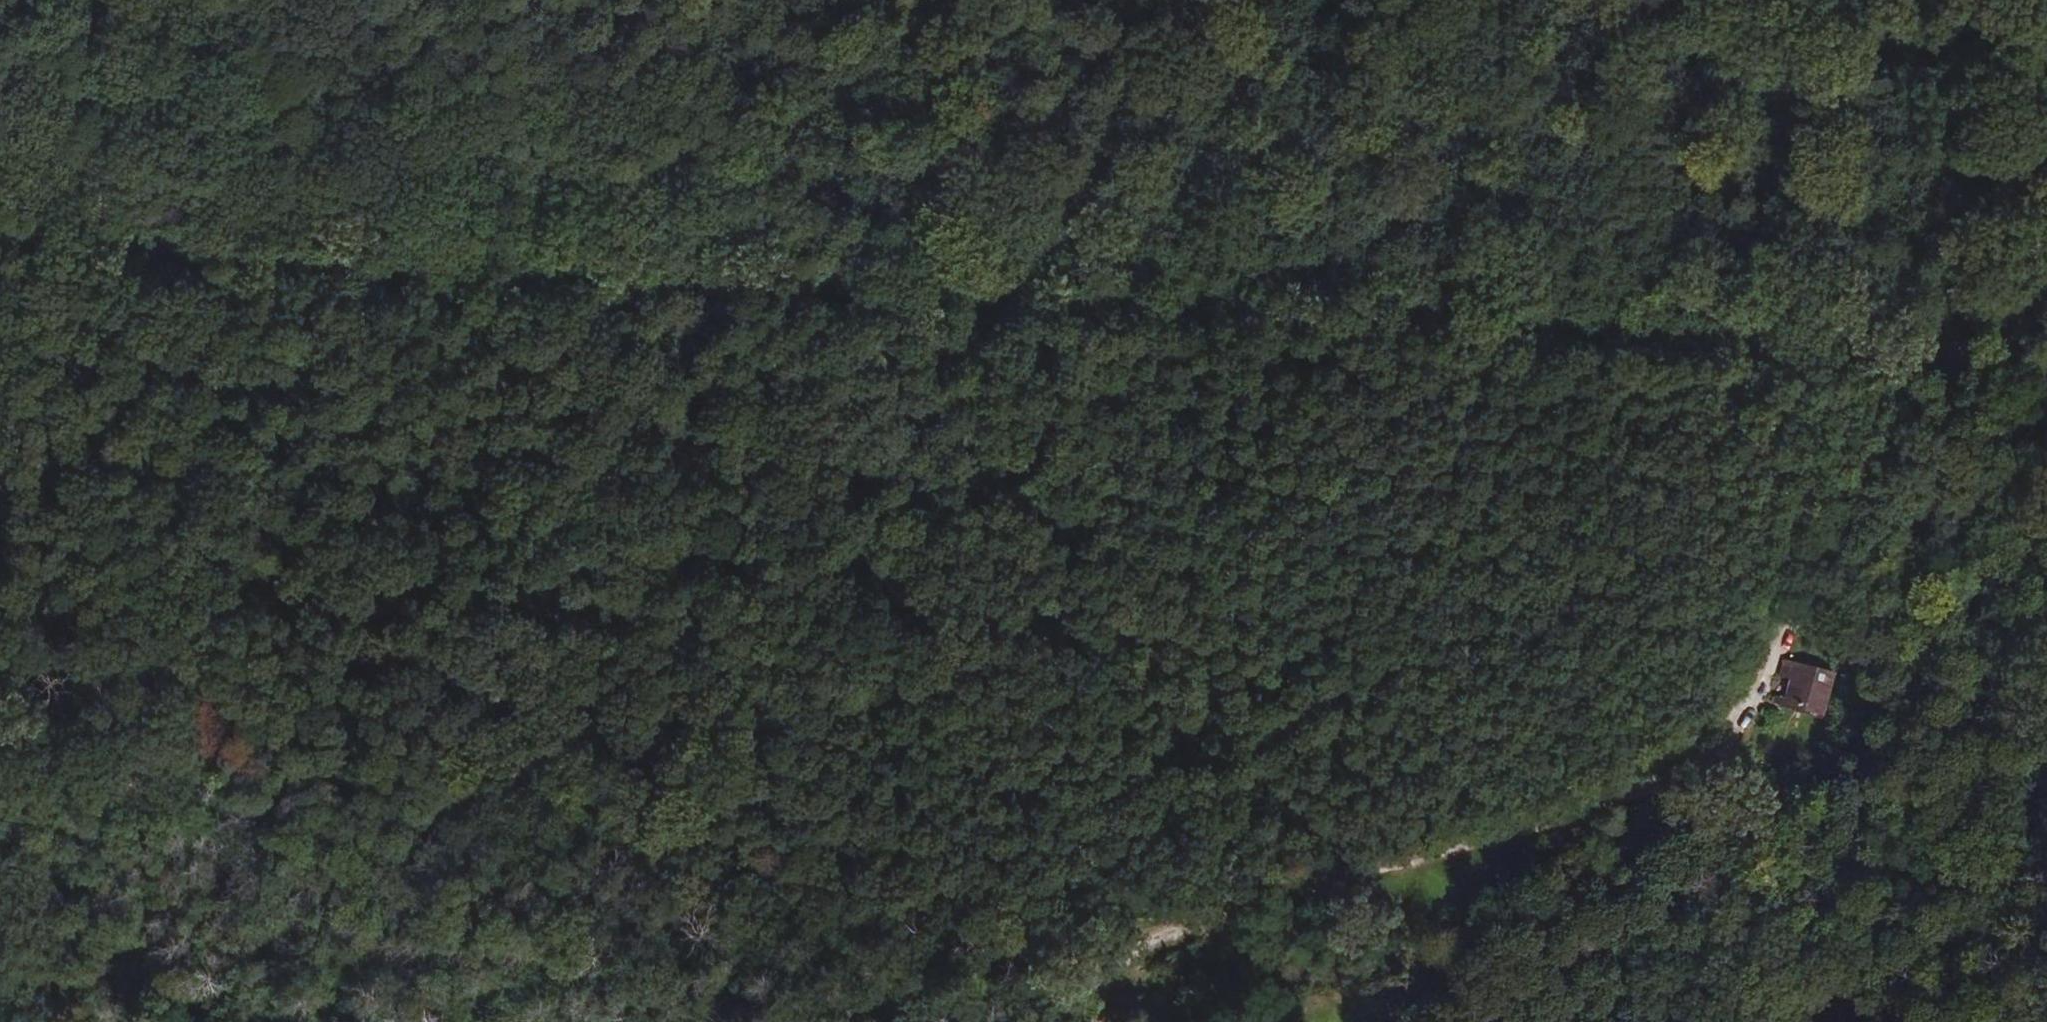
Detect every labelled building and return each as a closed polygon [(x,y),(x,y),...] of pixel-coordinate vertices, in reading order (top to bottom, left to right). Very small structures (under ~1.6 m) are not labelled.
[(1776,665),(1774,706),(1826,709),(1828,667),(1776,665)]
